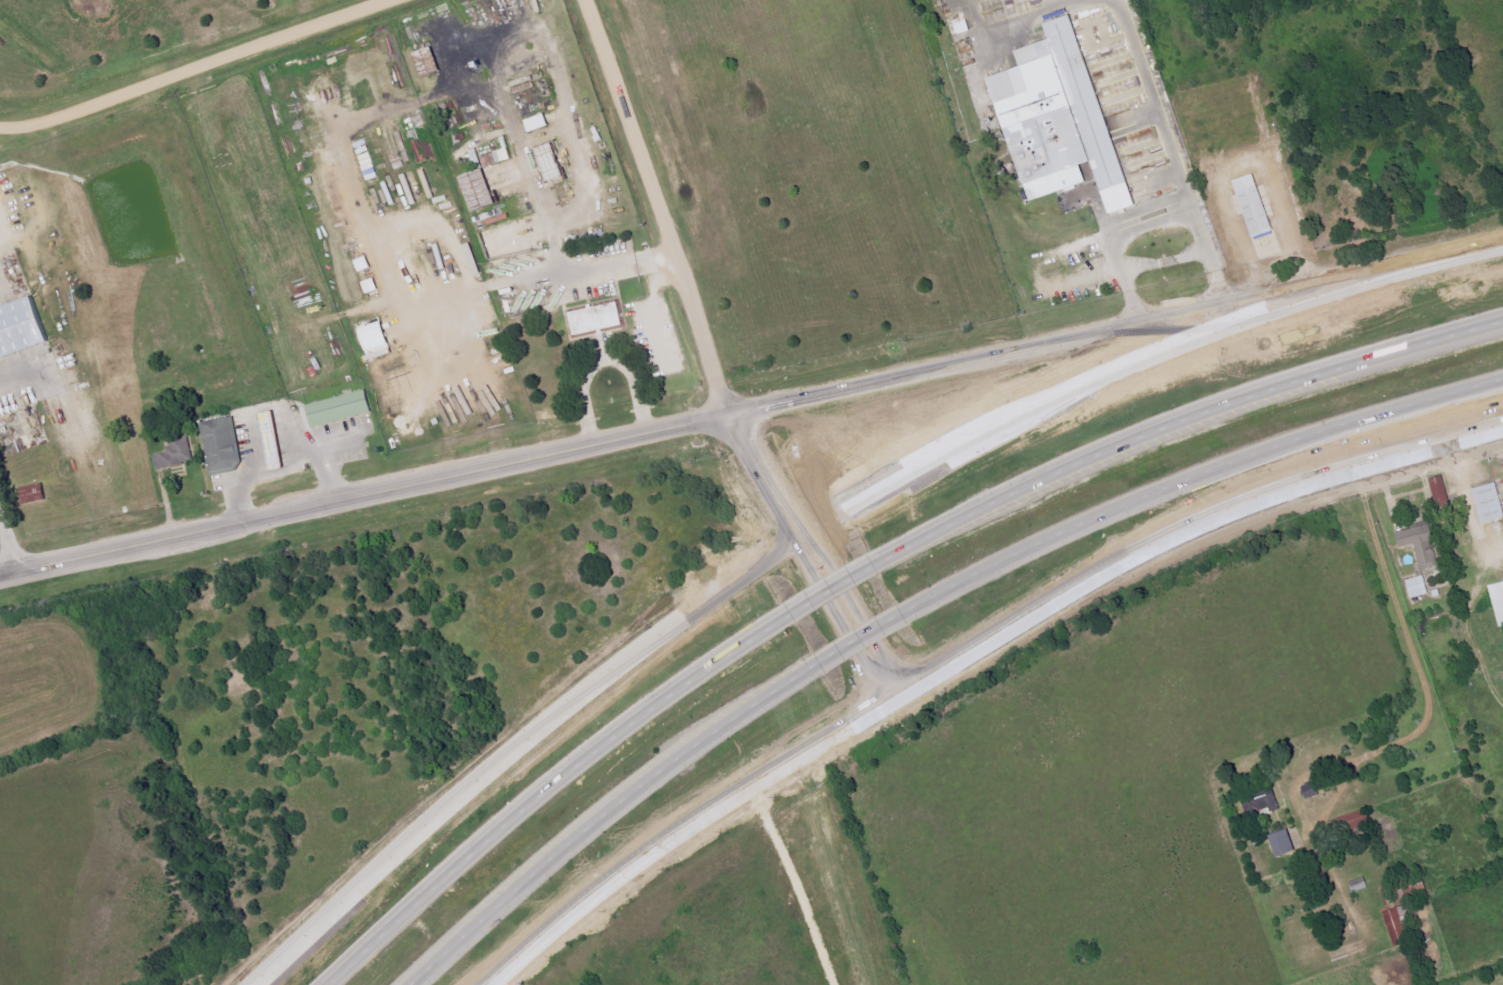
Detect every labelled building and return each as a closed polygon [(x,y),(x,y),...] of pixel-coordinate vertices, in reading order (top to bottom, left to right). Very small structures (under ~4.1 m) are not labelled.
[(1115,214),(1098,163),(1063,56),(1057,39),(1052,23),(1078,14),(1141,205),(1115,214)] [(971,32),(968,21),(956,24),(959,35),(971,32)] [(1022,51),(1057,39),(1063,56),(1029,68),(1022,51)] [(423,77),(442,70),(432,46),(414,53),(423,77)] [(996,79),(1029,68),(1063,56),(1098,163),(1087,166),(1032,184),(996,79)] [(530,133),(549,126),(545,113),(525,120),(530,133)] [(532,145),(547,140),(559,174),(544,179),(532,145)] [(499,163),(513,159),(509,147),(495,151),(499,163)] [(1093,182),(1037,201),(1032,184),(1087,166),(1093,182)] [(472,212),(496,203),(484,168),(460,177),(472,212)] [(1258,238),(1237,180),(1259,173),(1278,231),(1258,238)] [(45,338),(0,356),(0,305),(29,294),(45,338)] [(566,317),(614,306),(620,329),(572,341),(566,317)] [(302,404),(305,413),(308,426),(367,409),(364,397),(361,388),(302,404)] [(261,413),(268,466),(280,464),(273,412),(261,413)] [(210,473),(242,470),(235,418),(203,422),(210,473)] [(153,455),(157,470),(194,461),(187,435),(170,439),(173,450),(153,455)] [(1431,479),(1438,509),(1451,506),(1444,476),(1431,479)] [(1484,524),(1502,519),(1502,503),(1497,482),(1474,489),(1484,524)] [(23,506),(47,500),(43,483),(20,489),(23,506)] [(1398,533),(1402,548),(1415,545),(1420,566),(1416,567),(1418,577),(1441,572),(1433,540),(1435,540),(1431,525),(1398,533)] [(1407,581),(1412,599),(1429,594),(1424,576),(1407,581)] [(1501,628),(1502,628),(1502,583),(1490,586),(1501,628)] [(1307,800),(1320,796),(1316,783),(1303,787),(1307,800)] [(1249,817),(1271,809),(1272,813),(1281,810),(1273,787),(1242,799),(1249,817)] [(1338,822),(1345,836),(1371,822),(1364,808),(1338,822)] [(1270,837),(1278,858),(1296,851),(1288,830),(1270,837)] [(1351,882),(1354,892),(1368,888),(1365,878),(1351,882)] [(1384,912),(1395,947),(1412,942),(1402,907),(1384,912)]
